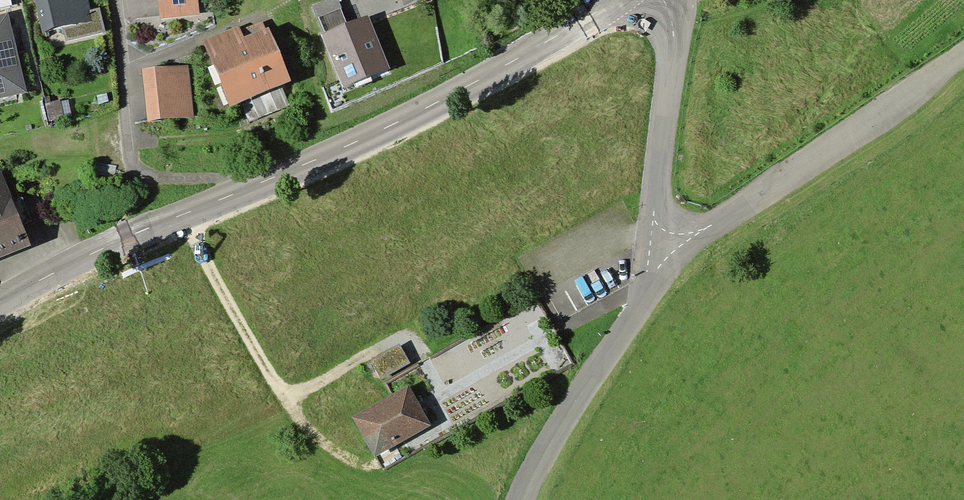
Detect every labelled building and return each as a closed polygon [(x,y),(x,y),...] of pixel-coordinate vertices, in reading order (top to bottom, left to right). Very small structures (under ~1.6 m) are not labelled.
[(63,34),(71,32),(74,46),(113,36),(107,12),(94,16),(91,0),(55,0),(63,34)] [(151,16),(186,13),(185,0),(150,0),(151,16)] [(7,17),(0,19),(0,95),(24,90),(7,17)] [(381,65),(364,21),(324,37),(341,81),(381,65)] [(223,107),(283,83),(264,37),(233,50),(226,32),(197,44),(223,107)] [(136,70),(139,118),(185,115),(182,67),(136,70)] [(37,246),(10,181),(0,185),(0,261),(37,246)] [(399,344),(371,360),(381,379),(410,363),(399,344)] [(414,411),(405,395),(395,400),(355,423),(373,456),(376,454),(424,428),(414,411)]
